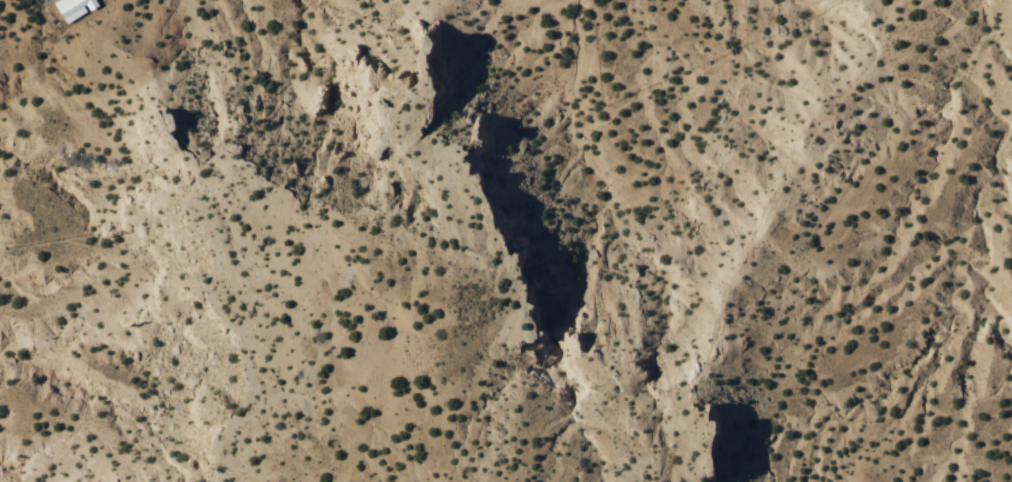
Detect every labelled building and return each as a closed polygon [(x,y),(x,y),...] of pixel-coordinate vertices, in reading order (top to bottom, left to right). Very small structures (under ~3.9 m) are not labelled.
[(64,23),(87,10),(98,5),(95,0),(52,0),(64,23)]
